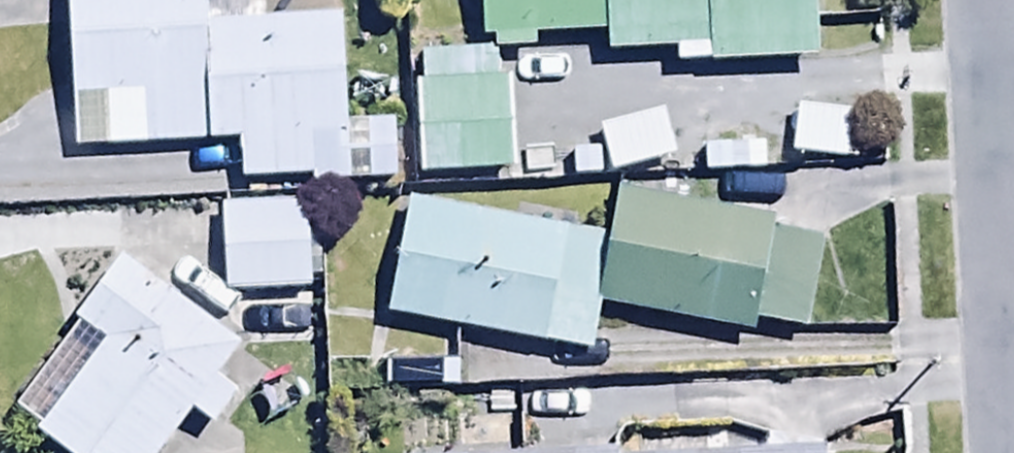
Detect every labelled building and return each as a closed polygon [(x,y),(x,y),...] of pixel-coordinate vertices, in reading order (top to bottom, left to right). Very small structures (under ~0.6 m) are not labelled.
[(77,155),(244,150),(245,187),(317,184),(317,193),(397,191),(395,126),(353,127),(350,26),(270,29),(269,0),(72,0),(77,155)] [(486,43),(502,42),(503,55),(539,54),(539,40),(610,38),(611,61),(678,59),(678,69),(821,65),(819,0),(485,0),(486,43)] [(418,88),(422,182),(515,179),(512,84),(502,84),(502,59),(423,61),(424,88),(418,88)] [(867,117),(799,114),(797,165),(865,168),(867,117)] [(665,118),(603,134),(615,179),(677,162),(665,118)] [(615,242),(603,312),(757,338),(759,328),(808,337),(824,245),(772,236),(774,224),(623,198),(615,242)] [(603,312),(615,242),(409,207),(389,322),(596,357),(603,312)] [(308,209),(224,212),(227,299),(311,296),(308,209)] [(39,437),(60,452),(170,452),(198,417),(217,431),(239,402),(218,387),(245,352),(129,263),(80,326),(108,347),(39,437)]
